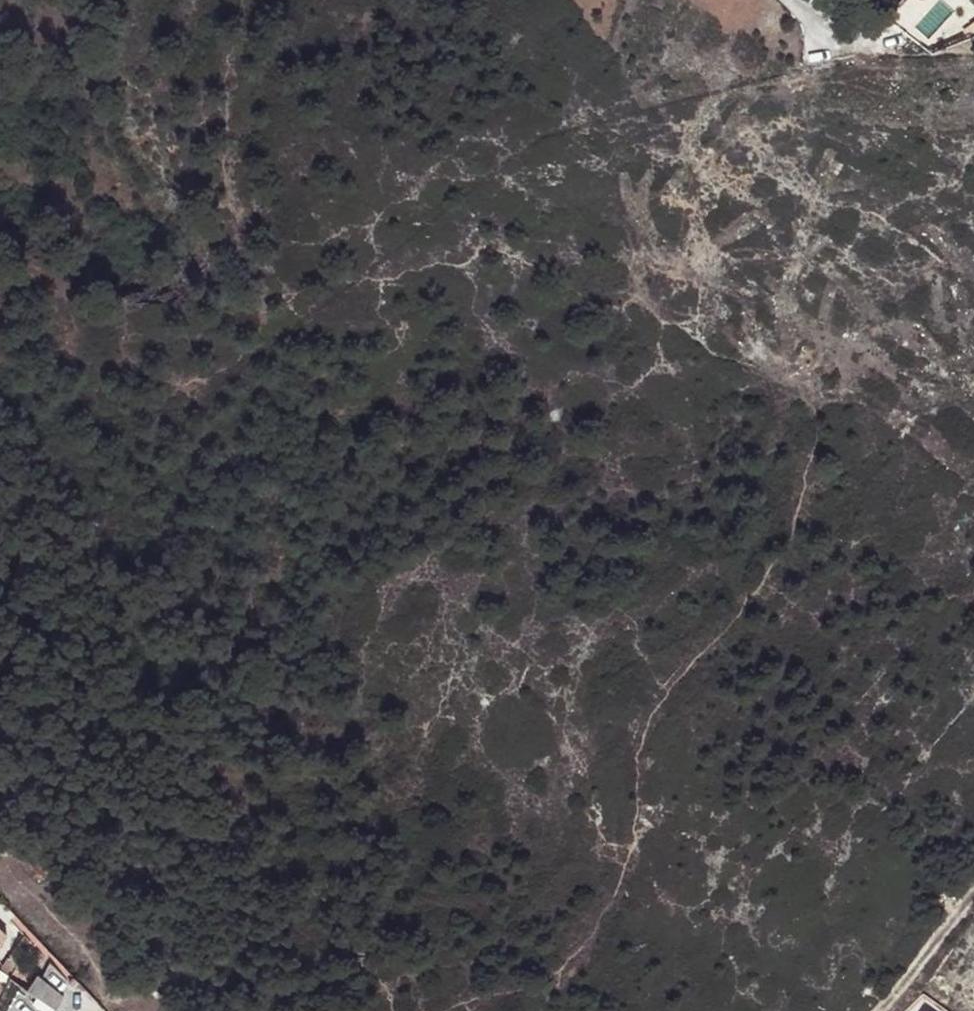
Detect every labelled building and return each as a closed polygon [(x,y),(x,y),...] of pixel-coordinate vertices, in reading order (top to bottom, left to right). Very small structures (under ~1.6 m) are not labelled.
[(26,993),(52,1010),(62,996),(36,978),(26,993)]
